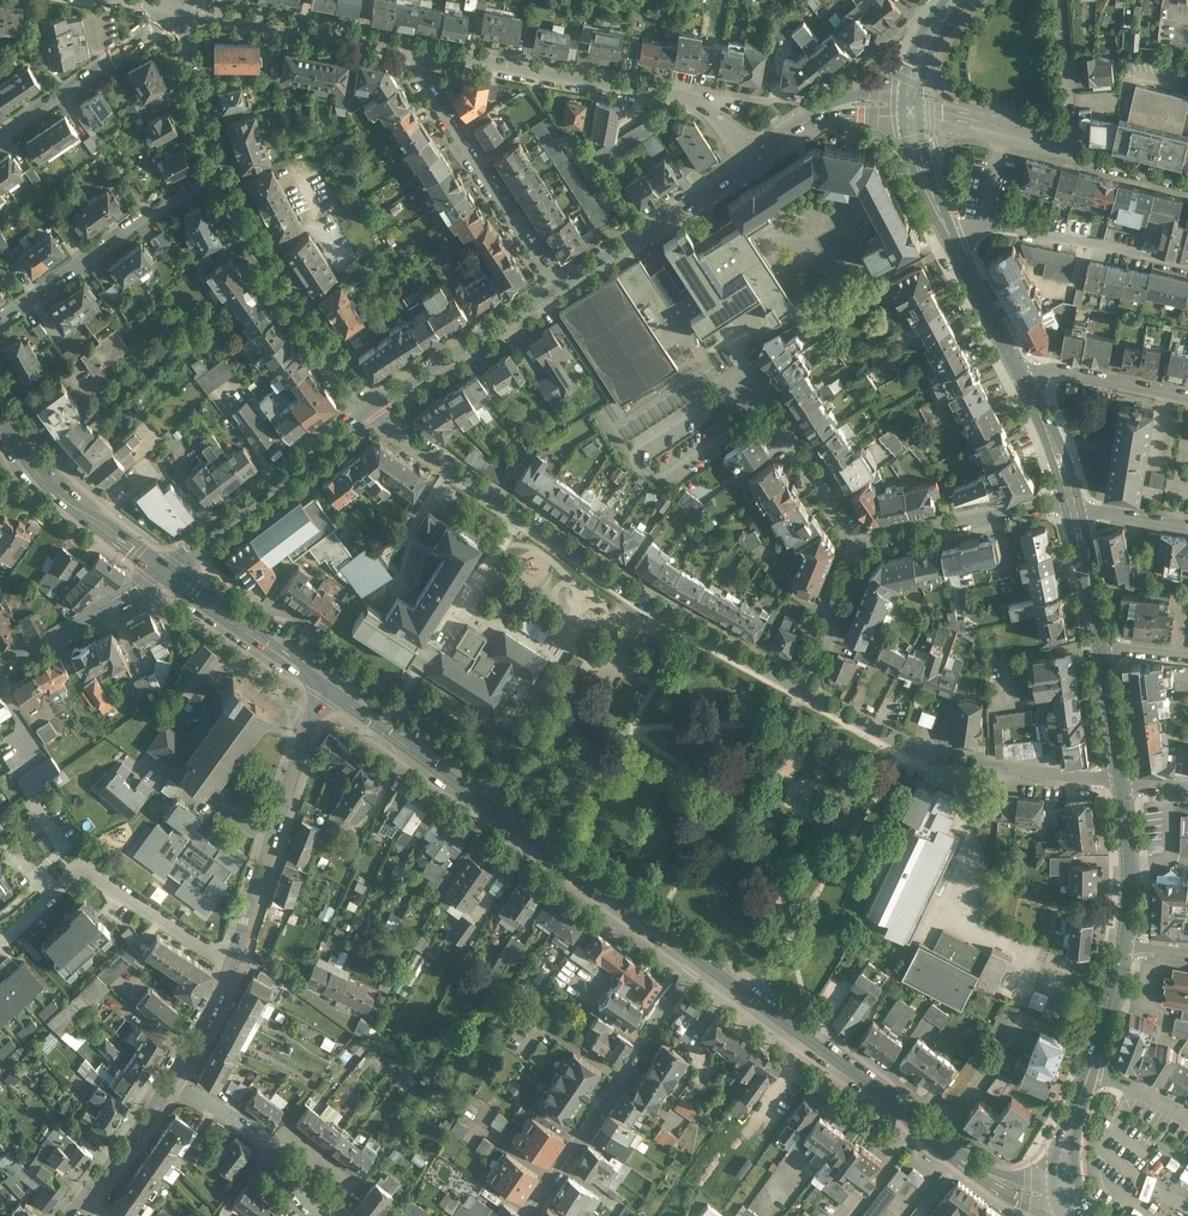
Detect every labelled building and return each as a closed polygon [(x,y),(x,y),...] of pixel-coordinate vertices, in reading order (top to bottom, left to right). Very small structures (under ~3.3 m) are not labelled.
[(312,4),(335,9),(336,0),(312,0),(312,4)] [(335,9),(357,13),(359,0),(336,0),(335,9)] [(371,20),(391,24),(396,0),(375,0),(371,20)] [(396,0),(391,24),(404,26),(404,29),(412,31),(413,28),(415,28),(420,6),(421,0),(410,0),(409,3),(396,0)] [(465,9),(477,11),(479,1),(476,1),(476,0),(466,0),(465,9)] [(859,0),(852,0),(857,6),(864,14),(868,11),(868,10),(859,0)] [(874,5),(868,10),(868,11),(882,29),(888,24),(895,18),(901,13),(890,0),(870,0),(874,5)] [(487,3),(479,1),(477,11),(476,16),(483,17),(484,12),(485,12),(487,3)] [(759,3),(752,2),(750,13),(757,15),(759,3)] [(0,4),(0,31),(2,31),(2,29),(19,32),(23,8),(0,4)] [(420,6),(415,28),(420,29),(420,32),(429,34),(430,31),(440,33),(444,10),(420,6)] [(857,6),(839,22),(841,23),(834,28),(839,34),(854,52),(863,44),(862,43),(867,38),(870,38),(871,33),(868,33),(857,20),(863,15),(864,14),(857,6)] [(462,11),(455,9),(445,7),(444,10),(440,33),(464,37),(468,15),(462,14),(462,11)] [(485,12),(484,12),(483,17),(480,35),(499,39),(503,15),(485,12)] [(66,15),(50,18),(50,20),(42,22),(44,33),(38,34),(42,54),(48,52),(50,63),(59,61),(59,64),(75,61),(75,60),(71,60),(71,57),(90,53),(82,16),(63,20),(62,17),(66,16),(66,15)] [(521,20),(511,19),(512,16),(503,15),(499,39),(517,42),(518,37),(521,23),(521,20)] [(788,27),(783,22),(780,24),(777,38),(786,40),(788,27)] [(528,24),(521,23),(518,37),(526,38),(528,26),(528,24)] [(780,24),(773,23),(770,37),(777,38),(780,24)] [(591,26),(583,24),(580,41),(591,43),(593,29),(591,28),(591,26)] [(849,56),(832,35),(817,48),(814,46),(818,43),(818,42),(804,25),(793,34),(808,51),(825,71),(827,74),(849,56)] [(538,28),(528,26),(526,38),(536,40),(538,29),(538,28)] [(603,54),(608,29),(591,26),(591,28),(593,29),(591,43),(589,52),(603,54)] [(1141,27),(1124,26),(1123,43),(1140,44),(1141,27)] [(538,29),(536,40),(534,49),(565,55),(569,35),(538,29)] [(608,29),(603,54),(617,57),(622,31),(608,29)] [(701,37),(679,33),(677,46),(673,65),(673,66),(695,70),(700,46),(701,37)] [(660,43),(643,40),(639,60),(641,61),(650,62),(650,61),(656,62),(660,43)] [(639,43),(630,41),(627,57),(637,59),(639,43)] [(677,46),(660,43),(656,62),(656,63),(659,64),(667,65),(667,64),(673,65),(677,46)] [(744,46),(729,43),(728,51),(721,50),(717,74),(727,76),(726,78),(738,80),(738,81),(744,49),(744,46)] [(259,44),(215,44),(215,67),(259,67),(259,44)] [(721,50),(700,46),(695,70),(707,72),(706,75),(714,76),(714,74),(717,74),(721,50)] [(765,53),(744,49),(738,81),(759,84),(765,53)] [(795,62),(785,60),(780,86),(803,90),(825,71),(808,51),(795,62)] [(316,58),(285,52),(281,77),(312,82),(316,58)] [(1112,62),(1095,63),(1095,56),(1082,57),(1085,83),(1114,80),(1112,62)] [(152,60),(151,58),(128,71),(144,98),(158,90),(159,93),(168,88),(157,68),(159,67),(154,59),(152,60)] [(348,63),(316,58),(312,82),(339,87),(343,88),(348,63)] [(385,67),(360,62),(355,89),(367,91),(368,86),(371,87),(378,97),(375,99),(375,100),(397,85),(385,67)] [(0,85),(0,102),(5,109),(41,85),(28,66),(0,85)] [(488,85),(464,80),(462,89),(460,93),(453,98),(466,118),(480,109),(486,101),(488,85)] [(240,85),(228,88),(229,89),(220,92),(221,97),(217,98),(220,109),(224,108),(224,110),(237,107),(245,105),(245,104),(250,103),(248,95),(243,96),(241,86),(240,85)] [(397,85),(375,100),(375,99),(364,106),(370,115),(378,109),(385,120),(409,104),(405,98),(406,96),(406,94),(405,92),(404,91),(402,90),(400,90),(397,85)] [(498,86),(490,85),(488,97),(495,98),(498,86)] [(1137,85),(1128,121),(1120,119),(1118,126),(1113,147),(1127,151),(1163,160),(1183,164),(1187,142),(1187,135),(1182,133),(1187,107),(1187,97),(1137,85)] [(343,88),(339,87),(335,106),(346,108),(350,89),(343,88)] [(100,91),(80,104),(86,113),(93,124),(103,117),(104,112),(111,107),(100,91)] [(575,100),(571,99),(568,100),(567,100),(563,123),(582,126),(586,104),(577,102),(575,100)] [(134,103),(120,111),(128,123),(142,115),(134,103)] [(245,105),(237,107),(239,113),(252,110),(250,103),(245,104),(245,105)] [(409,104),(385,120),(388,119),(397,134),(419,119),(415,113),(416,112),(416,110),(415,108),(414,107),(412,106),(411,106),(409,104)] [(619,108),(599,104),(593,137),(613,141),(619,108)] [(1118,126),(1092,120),(1091,110),(1079,111),(1080,123),(1081,124),(1081,125),(1082,126),(1083,126),(1085,127),(1082,140),(1113,147),(1118,126)] [(93,124),(86,113),(79,117),(87,129),(92,125),(93,124)] [(168,113),(161,117),(160,114),(148,120),(150,123),(144,126),(149,135),(152,133),(156,142),(177,130),(172,121),(174,120),(170,113),(168,114),(168,113)] [(487,113),(477,120),(480,125),(490,119),(487,113)] [(255,114),(246,117),(236,120),(236,121),(227,124),(235,146),(262,137),(260,129),(260,128),(258,123),(255,114)] [(772,123),(778,119),(776,114),(769,118),(772,123)] [(65,115),(46,128),(60,149),(71,141),(69,138),(77,133),(65,115)] [(655,116),(589,156),(596,165),(607,160),(624,151),(643,140),(656,132),(659,116),(656,115),(655,116)] [(419,119),(397,134),(407,148),(403,151),(429,135),(423,125),(423,124),(420,119),(419,120),(419,119)] [(480,125),(475,129),(487,148),(503,137),(491,119),(490,119),(480,125)] [(717,156),(694,122),(683,119),(681,130),(676,133),(691,155),(698,166),(717,156)] [(561,151),(541,121),(530,127),(551,158),(561,151)] [(87,129),(91,135),(96,131),(92,125),(87,129)] [(46,128),(26,141),(30,147),(29,148),(34,154),(35,153),(39,159),(47,153),(49,156),(60,149),(46,128)] [(656,132),(643,140),(651,152),(664,144),(656,132)] [(429,135),(403,151),(404,154),(405,153),(414,167),(440,150),(429,135)] [(262,137),(235,146),(243,169),(252,166),(252,167),(262,164),(261,163),(270,160),(267,151),(268,151),(266,146),(265,146),(262,137)] [(519,144),(495,160),(505,176),(530,160),(519,144)] [(814,148),(808,152),(809,152),(752,189),(751,188),(740,195),(741,197),(728,205),(736,218),(693,246),(690,242),(691,241),(692,240),(684,228),(682,227),(677,231),(677,233),(678,235),(664,245),(689,284),(680,290),(664,266),(650,275),(640,260),(560,313),(620,405),(677,367),(665,348),(697,327),(700,332),(758,294),(766,306),(765,306),(764,309),(772,320),(774,320),(779,317),(779,315),(778,313),(794,302),(752,239),(775,224),(765,209),(816,176),(829,178),(827,188),(850,192),(852,182),(862,184),(890,237),(881,241),(878,234),(870,238),(873,245),(866,250),(876,269),(899,256),(900,257),(910,252),(920,247),(921,246),(917,237),(918,236),(912,225),(910,226),(879,166),(879,165),(876,159),(869,158),(869,159),(865,158),(866,153),(845,149),(826,146),(825,151),(821,150),(821,149),(814,148)] [(804,147),(797,151),(800,155),(806,151),(804,147)] [(192,167),(181,149),(173,153),(172,150),(165,154),(166,157),(162,159),(167,168),(162,171),(167,181),(192,167)] [(414,167),(413,167),(423,184),(426,182),(450,166),(440,150),(414,167)] [(609,222),(562,151),(561,151),(551,158),(556,167),(597,230),(609,222)] [(0,159),(0,158),(0,175),(6,184),(22,173),(19,168),(21,167),(14,157),(12,158),(9,153),(0,159)] [(691,155),(677,164),(684,176),(698,166),(691,155)] [(664,158),(651,167),(644,172),(658,192),(667,186),(668,188),(678,182),(677,180),(678,179),(664,158)] [(530,160),(505,176),(518,197),(542,181),(530,160)] [(614,171),(607,160),(596,165),(606,176),(614,171)] [(1047,166),(1027,161),(1020,186),(1030,189),(1030,190),(1040,193),(1047,166)] [(32,166),(25,170),(33,182),(40,178),(32,166)] [(450,166),(426,182),(435,196),(433,197),(439,205),(439,206),(465,188),(460,181),(463,180),(458,173),(455,175),(450,166)] [(1061,169),(1047,166),(1040,193),(1041,193),(1041,192),(1055,195),(1061,169)] [(1079,174),(1061,169),(1055,195),(1054,197),(1072,202),(1079,174)] [(272,170),(250,182),(255,191),(253,192),(263,210),(287,197),(272,170)] [(658,192),(644,172),(626,184),(628,187),(628,189),(631,194),(633,194),(639,204),(649,198),(651,199),(655,196),(656,194),(658,192)] [(1118,184),(1098,179),(1092,202),(1112,207),(1118,184)] [(542,181),(518,197),(530,215),(554,199),(542,181)] [(1154,193),(1118,184),(1112,207),(1111,214),(1147,223),(1149,217),(1155,193),(1154,193)] [(465,188),(439,206),(439,205),(431,210),(437,220),(445,215),(447,219),(448,218),(473,202),(475,201),(469,193),(468,193),(465,188)] [(110,193),(107,189),(98,196),(96,193),(88,199),(104,221),(113,215),(115,216),(120,213),(119,210),(121,209),(119,205),(121,203),(118,200),(119,199),(115,195),(112,191),(110,193)] [(1164,195),(1155,193),(1149,217),(1157,219),(1156,222),(1165,224),(1159,249),(1154,248),(1153,252),(1174,256),(1177,248),(1183,223),(1178,222),(1183,200),(1174,198),(1174,197),(1164,195)] [(287,197),(263,210),(273,229),(274,228),(279,237),(301,225),(287,197)] [(104,221),(88,199),(80,205),(82,208),(73,214),(76,218),(73,220),(76,224),(79,228),(82,231),(84,229),(87,234),(89,232),(92,233),(96,230),(96,228),(104,221)] [(554,199),(530,215),(542,233),(566,218),(566,217),(554,199)] [(473,202),(448,218),(455,229),(457,227),(463,236),(471,231),(471,230),(487,220),(486,220),(485,220),(480,213),(480,212),(481,209),(479,206),(476,206),(473,202)] [(200,205),(185,213),(186,216),(184,217),(189,225),(184,227),(189,236),(212,224),(212,223),(212,222),(213,221),(213,220),(211,216),(210,216),(209,215),(209,216),(208,216),(203,207),(201,208),(200,205)] [(1111,214),(1110,214),(1104,240),(1141,249),(1147,223),(1111,214)] [(566,218),(542,233),(542,234),(545,232),(561,258),(586,242),(569,216),(566,217),(566,218)] [(1186,224),(1183,223),(1177,248),(1174,256),(1187,259),(1187,218),(1186,224)] [(496,232),(488,221),(488,220),(487,220),(471,230),(471,231),(479,244),(484,241),(489,249),(484,253),(487,258),(505,246),(496,232)] [(73,238),(62,222),(59,225),(58,223),(53,226),(56,230),(57,230),(66,243),(73,238)] [(212,224),(189,236),(186,237),(190,244),(197,241),(203,252),(209,249),(211,252),(217,249),(215,246),(222,242),(212,224)] [(171,243),(163,231),(157,235),(165,247),(171,243)] [(1,232),(0,233),(0,246),(1,249),(8,245),(5,239),(1,232)] [(54,237),(50,232),(34,244),(48,263),(50,261),(51,263),(57,259),(56,257),(64,251),(61,246),(54,236),(54,237)] [(309,234),(285,250),(298,270),(322,254),(309,234)] [(164,247),(156,236),(150,240),(159,251),(164,247)] [(32,241),(23,247),(26,250),(18,256),(22,260),(21,261),(28,270),(29,270),(32,275),(40,269),(41,270),(47,266),(46,264),(48,263),(34,244),(32,241)] [(141,243),(125,254),(142,277),(142,276),(152,269),(149,265),(154,261),(152,258),(153,257),(150,253),(147,249),(144,245),(143,246),(141,243)] [(1075,256),(1021,245),(1027,261),(1045,264),(1072,270),(1075,256)] [(514,260),(505,246),(487,258),(491,263),(496,260),(500,266),(497,273),(497,272),(488,277),(499,295),(506,290),(509,291),(513,288),(514,285),(525,278),(514,261),(514,260)] [(926,257),(920,247),(910,252),(916,263),(922,259),(926,257)] [(1000,281),(1022,272),(1025,270),(1013,247),(989,260),(1000,281)] [(442,249),(429,258),(437,270),(450,262),(442,249)] [(208,253),(194,261),(198,270),(208,263),(212,260),(208,253)] [(125,254),(110,265),(112,269),(111,269),(114,274),(117,278),(118,277),(120,281),(121,280),(123,284),(132,278),(135,282),(142,277),(142,276),(142,277),(125,254)] [(322,254),(298,270),(312,290),(336,274),(322,254)] [(230,259),(207,276),(222,297),(245,280),(230,259)] [(916,263),(914,263),(918,270),(918,271),(925,266),(922,259),(916,263)] [(1108,266),(1089,262),(1084,286),(1103,290),(1108,266)] [(1072,270),(1045,264),(1042,277),(1070,283),(1072,270)] [(918,270),(892,284),(888,277),(872,286),(879,300),(893,292),(900,306),(933,288),(927,277),(930,275),(925,266),(918,271),(918,270)] [(1126,270),(1108,266),(1103,290),(1121,294),(1126,270)] [(1150,275),(1126,270),(1121,294),(1145,299),(1146,296),(1150,275)] [(1150,271),(1150,275),(1146,296),(1184,305),(1187,291),(1187,280),(1150,271)] [(1008,304),(1033,291),(1022,272),(1000,281),(997,283),(1008,304)] [(486,273),(464,287),(462,284),(456,288),(466,304),(470,301),(476,310),(490,301),(493,301),(497,299),(498,296),(499,295),(488,277),(486,273)] [(249,280),(246,282),(245,280),(222,297),(229,307),(232,305),(239,314),(259,300),(252,289),(254,287),(249,280)] [(84,284),(82,285),(80,282),(74,287),(76,289),(67,296),(82,318),(90,312),(96,308),(97,307),(95,303),(97,301),(94,297),(95,296),(95,295),(94,294),(93,294),(93,295),(88,287),(87,288),(84,284)] [(120,295),(112,284),(106,289),(114,300),(120,295)] [(325,297),(320,300),(326,311),(326,313),(329,317),(331,317),(332,319),(354,304),(355,303),(352,298),(350,299),(345,292),(347,291),(343,285),(341,286),(341,285),(335,289),(325,297)] [(332,285),(322,292),(325,297),(335,289),(332,285)] [(454,296),(446,301),(445,300),(448,298),(440,285),(431,291),(453,325),(458,321),(460,323),(465,320),(464,317),(467,316),(454,296)] [(933,288),(900,306),(901,306),(902,306),(907,315),(908,314),(913,323),(940,309),(936,300),(937,299),(938,298),(935,293),(935,292),(933,292),(932,293),(930,290),(933,288)] [(106,289),(99,293),(108,305),(114,300),(106,289)] [(1033,291),(1008,304),(1020,326),(1040,315),(1044,313),(1034,293),(1037,292),(1035,289),(1033,291)] [(1084,292),(1076,290),(1073,305),(1077,306),(1081,307),(1081,306),(1084,292)] [(453,325),(431,291),(423,297),(431,309),(434,307),(435,308),(427,314),(439,334),(453,325)] [(67,296),(48,310),(53,317),(52,318),(56,324),(57,322),(64,331),(74,323),(82,318),(67,296)] [(266,310),(259,300),(239,314),(246,323),(243,325),(250,335),(253,333),(273,319),(272,318),(274,316),(269,308),(266,310)] [(427,314),(423,309),(419,302),(409,308),(413,315),(407,320),(409,324),(423,344),(439,334),(427,314)] [(354,304),(332,319),(339,329),(341,328),(345,334),(363,321),(353,306),(354,304)] [(1091,308),(1081,306),(1081,307),(1077,306),(1075,320),(1088,322),(1091,308)] [(106,322),(103,317),(96,308),(90,312),(82,318),(92,331),(92,332),(93,331),(106,322)] [(828,309),(814,316),(818,323),(831,316),(828,309)] [(940,309),(913,323),(914,324),(917,322),(922,331),(917,333),(922,343),(927,340),(950,328),(940,309)] [(1044,313),(1040,315),(1047,327),(1059,321),(1052,309),(1044,313)] [(378,314),(367,322),(371,327),(382,319),(378,314)] [(1020,326),(1017,327),(1025,342),(1023,345),(1029,350),(1032,347),(1049,350),(1051,336),(1047,327),(1040,315),(1020,326)] [(273,319),(253,333),(261,344),(258,346),(254,345),(246,351),(252,359),(255,358),(254,357),(285,335),(278,326),(280,325),(276,319),(274,320),(273,319)] [(409,324),(407,320),(406,319),(399,324),(390,330),(392,334),(392,333),(406,355),(413,351),(416,352),(420,349),(420,346),(423,344),(409,324)] [(1088,322),(1075,320),(1073,331),(1087,334),(1088,322)] [(47,333),(40,322),(33,328),(40,338),(47,333)] [(565,335),(557,322),(549,328),(557,340),(565,335)] [(357,327),(347,335),(350,340),(361,332),(357,327)] [(551,375),(562,368),(553,354),(562,348),(557,340),(549,328),(549,327),(543,331),(545,334),(530,344),(537,353),(536,354),(540,358),(551,375)] [(950,328),(927,340),(932,349),(926,352),(930,359),(933,358),(934,358),(959,345),(950,328)] [(112,357),(121,351),(127,345),(116,330),(100,342),(99,342),(81,355),(80,356),(92,372),(111,358),(111,357),(112,357)] [(1073,331),(1066,330),(1061,353),(1073,356),(1074,359),(1079,360),(1081,358),(1083,358),(1087,334),(1073,331)] [(392,334),(359,358),(373,377),(406,356),(406,355),(392,333),(392,334)] [(797,335),(786,343),(780,334),(765,343),(768,348),(760,353),(767,363),(772,371),(800,353),(796,348),(803,344),(797,335)] [(1114,339),(1087,334),(1083,358),(1089,360),(1090,362),(1095,363),(1097,361),(1109,364),(1111,351),(1114,339)] [(285,335),(254,357),(255,358),(260,365),(269,359),(273,364),(270,366),(272,369),(296,351),(285,335)] [(28,340),(23,343),(21,338),(7,346),(8,348),(5,349),(9,355),(12,354),(17,363),(35,352),(28,340)] [(1175,351),(1172,351),(1167,376),(1184,380),(1187,362),(1187,354),(1182,353),(1183,345),(1177,343),(1175,351)] [(74,344),(62,352),(70,363),(82,355),(74,344)] [(959,345),(934,358),(938,366),(935,367),(941,380),(970,365),(959,345)] [(1143,350),(1126,346),(1121,367),(1124,369),(1128,370),(1130,369),(1139,370),(1144,346),(1143,346),(1143,350)] [(1162,350),(1144,346),(1139,370),(1147,372),(1148,375),(1154,376),(1157,374),(1160,361),(1162,350)] [(296,351),(272,369),(274,372),(277,369),(281,374),(271,381),(277,389),(291,379),(308,367),(296,351)] [(1119,353),(1111,351),(1109,364),(1116,365),(1119,353)] [(35,352),(17,363),(21,371),(19,373),(22,379),(25,378),(26,379),(40,371),(37,367),(42,364),(35,352)] [(800,353),(772,371),(783,387),(805,372),(802,367),(804,366),(802,362),(804,360),(800,353)] [(509,354),(499,360),(500,361),(487,370),(487,371),(496,383),(486,390),(492,399),(519,382),(517,380),(523,376),(509,354)] [(225,357),(196,379),(208,394),(236,372),(225,357)] [(202,361),(194,366),(198,372),(206,366),(202,361)] [(1166,362),(1160,361),(1157,374),(1164,376),(1166,362)] [(941,380),(934,383),(942,398),(949,394),(949,395),(977,380),(977,378),(980,377),(981,374),(978,368),(975,368),(972,369),(970,365),(941,380)] [(335,405),(308,367),(291,379),(302,395),(292,403),(308,424),(335,405)] [(562,368),(551,375),(537,384),(550,403),(575,387),(562,368)] [(487,371),(478,377),(486,390),(496,383),(487,371)] [(805,372),(783,387),(791,400),(816,384),(814,385),(805,372)] [(867,373),(854,380),(864,394),(877,387),(867,373)] [(477,375),(461,386),(476,409),(484,403),(487,409),(495,404),(492,399),(486,390),(478,377),(477,375)] [(977,380),(949,395),(962,419),(965,417),(990,404),(977,380)] [(62,383),(35,403),(55,431),(75,416),(81,410),(62,383)] [(816,384),(791,400),(800,414),(835,391),(830,383),(820,390),(816,384)] [(476,409),(461,386),(444,397),(460,421),(462,425),(479,414),(476,409)] [(808,426),(828,413),(820,401),(835,391),(800,414),(808,426)] [(308,424),(292,403),(287,407),(285,404),(281,407),(283,410),(281,412),(277,411),(277,406),(268,394),(260,401),(277,424),(289,439),(308,424)] [(460,421),(444,397),(430,406),(444,428),(450,432),(453,426),(453,425),(460,421)] [(269,430),(247,402),(232,413),(253,441),(259,449),(274,437),(269,430)] [(990,404),(965,417),(973,431),(970,433),(975,442),(975,443),(1003,428),(990,404)] [(1142,405),(1134,404),(1133,408),(1121,406),(1114,447),(1113,450),(1113,453),(1106,494),(1140,500),(1140,499),(1142,486),(1154,411),(1141,409),(1142,405)] [(444,428),(430,406),(415,416),(414,424),(436,438),(442,442),(444,439),(444,440),(450,432),(444,428)] [(828,413),(808,426),(817,440),(837,427),(834,423),(837,421),(831,411),(828,413)] [(84,426),(75,416),(57,432),(74,451),(96,432),(95,431),(92,434),(87,429),(90,426),(87,423),(84,426)] [(289,439),(277,424),(269,430),(274,437),(279,444),(283,444),(289,439)] [(837,427),(817,440),(826,454),(848,439),(840,426),(837,428),(837,427)] [(1003,428),(975,443),(979,451),(969,457),(974,465),(984,460),(988,468),(990,467),(1016,453),(1003,428)] [(909,449),(891,430),(879,438),(883,444),(884,443),(887,448),(889,447),(892,453),(893,452),(896,457),(909,449)] [(107,450),(99,439),(94,433),(74,451),(81,461),(79,463),(84,468),(86,467),(88,470),(99,461),(97,459),(107,450)] [(140,440),(134,434),(126,440),(132,447),(140,440)] [(228,455),(212,434),(200,443),(210,458),(206,461),(206,462),(225,489),(243,476),(242,475),(228,455)] [(758,434),(726,455),(732,463),(738,473),(741,471),(769,452),(758,434)] [(848,439),(826,454),(834,466),(855,453),(849,443),(853,440),(851,437),(848,439)] [(113,450),(106,455),(104,453),(97,459),(99,461),(88,470),(87,470),(104,482),(125,465),(118,458),(132,447),(126,440),(113,451),(113,450)] [(409,463),(380,442),(374,443),(360,454),(376,474),(381,467),(385,470),(382,474),(387,478),(395,468),(402,473),(409,463)] [(490,461),(474,444),(465,458),(483,471),(490,461)] [(523,444),(514,457),(521,462),(528,453),(528,452),(523,444)] [(257,464),(243,447),(236,453),(234,450),(228,455),(242,475),(250,469),(251,470),(256,467),(255,466),(257,464)] [(855,453),(834,466),(849,488),(877,470),(863,448),(855,453)] [(534,456),(527,466),(515,483),(525,489),(524,490),(539,500),(555,478),(555,476),(541,467),(547,459),(537,452),(534,456)] [(528,453),(521,462),(527,466),(534,456),(528,452),(528,453)] [(1016,453),(990,467),(993,472),(979,477),(979,478),(982,486),(995,481),(1022,466),(1016,453)] [(360,454),(355,458),(342,468),(358,489),(365,483),(377,499),(390,488),(382,482),(376,474),(360,454)] [(225,489),(206,462),(187,477),(207,503),(225,489)] [(506,471),(494,462),(486,473),(499,481),(506,471)] [(775,462),(749,479),(755,488),(753,489),(758,496),(758,497),(786,478),(781,471),(782,470),(782,468),(780,463),(777,463),(776,463),(775,462)] [(418,469),(409,463),(402,473),(395,468),(387,478),(413,497),(414,495),(426,475),(424,474),(425,472),(419,468),(418,469)] [(965,466),(953,471),(956,479),(968,474),(965,466)] [(1022,466),(995,481),(982,486),(987,499),(1005,496),(1008,501),(1034,488),(1022,466)] [(342,468),(335,474),(331,471),(326,475),(328,479),(323,482),(339,502),(349,494),(350,495),(358,489),(342,468)] [(1165,476),(1151,473),(1149,487),(1163,489),(1165,476)] [(156,478),(135,494),(149,511),(174,529),(194,513),(170,482),(163,487),(156,478)] [(580,495),(555,478),(539,500),(565,518),(580,495)] [(786,478),(758,497),(765,508),(770,505),(777,515),(773,517),(774,517),(800,500),(796,493),(798,491),(794,484),(791,486),(786,478)] [(871,481),(851,493),(857,503),(865,514),(870,522),(881,520),(876,495),(877,495),(875,488),(871,481)] [(919,486),(924,511),(936,509),(934,498),(938,497),(937,493),(940,492),(939,486),(938,481),(919,486)] [(447,490),(435,482),(428,493),(440,500),(447,490)] [(924,511),(919,486),(909,488),(908,483),(904,484),(904,486),(910,514),(924,511)] [(898,491),(895,492),(895,491),(888,492),(888,493),(877,495),(876,495),(881,520),(910,514),(904,486),(897,488),(898,491)] [(975,486),(947,492),(950,506),(978,500),(975,486)] [(1149,487),(1142,486),(1140,499),(1161,502),(1163,489),(1149,487)] [(703,503),(686,490),(677,502),(693,513),(699,506),(703,503)] [(423,501),(414,495),(413,497),(405,509),(414,515),(423,501)] [(590,502),(580,495),(565,518),(566,518),(564,520),(583,533),(584,531),(586,533),(599,514),(587,506),(590,502)] [(662,495),(654,506),(663,512),(671,500),(662,495)] [(299,500),(250,537),(269,563),(286,550),(293,558),(336,525),(314,496),(303,505),(299,500)] [(800,500),(774,517),(780,528),(783,526),(792,540),(794,538),(799,546),(796,547),(797,548),(799,547),(823,531),(813,515),(811,517),(800,500)] [(414,516),(407,512),(401,522),(407,526),(414,516)] [(416,534),(434,544),(447,522),(429,512),(416,534)] [(619,527),(600,514),(586,533),(592,537),(593,540),(596,542),(600,542),(606,547),(622,524),(621,524),(619,527)] [(5,516),(2,519),(2,520),(0,523),(0,554),(1,553),(11,561),(30,535),(23,529),(26,525),(19,520),(16,524),(5,516)] [(446,552),(413,604),(398,595),(386,614),(385,616),(386,617),(374,637),(395,651),(408,631),(422,639),(481,544),(447,522),(434,544),(446,552)] [(657,522),(650,533),(655,537),(662,526),(657,522)] [(631,531),(622,524),(606,547),(619,555),(619,557),(623,559),(627,558),(629,554),(629,553),(638,539),(643,532),(634,526),(631,531)] [(1116,526),(1100,530),(1101,533),(1098,534),(1104,560),(1114,558),(1114,556),(1129,553),(1123,528),(1116,529),(1116,526)] [(1046,528),(1024,532),(1029,558),(1051,553),(1046,528)] [(741,540),(750,551),(762,541),(753,530),(741,540)] [(823,531),(799,547),(802,545),(806,552),(793,581),(796,582),(794,587),(802,591),(800,594),(813,600),(825,572),(835,549),(823,531)] [(1162,534),(1148,532),(1145,550),(1160,547),(1162,534)] [(1187,538),(1162,534),(1160,547),(1159,557),(1166,558),(1163,573),(1181,576),(1181,573),(1187,538)] [(269,563),(250,537),(237,547),(225,556),(234,568),(237,566),(249,582),(253,579),(261,590),(276,571),(269,563)] [(960,543),(961,546),(943,550),(947,568),(1001,556),(997,539),(979,543),(979,539),(960,543)] [(652,542),(646,550),(646,549),(635,566),(644,572),(642,574),(649,579),(651,577),(667,552),(652,542)] [(63,547),(51,564),(70,578),(84,562),(63,547)] [(937,551),(914,556),(919,580),(926,578),(928,585),(933,584),(931,577),(943,575),(944,577),(948,577),(944,561),(940,562),(937,551)] [(667,552),(651,577),(668,589),(681,570),(664,558),(668,553),(667,552)] [(125,571),(100,553),(90,566),(109,580),(116,584),(125,571)] [(1029,558),(1028,558),(1029,563),(1022,565),(1024,578),(1030,576),(1030,575),(1031,574),(1054,569),(1051,553),(1029,558)] [(1129,553),(1114,556),(1114,558),(1104,560),(1104,561),(1103,561),(1107,578),(1118,575),(1119,581),(1134,578),(1129,553)] [(914,556),(883,562),(870,575),(871,576),(888,593),(889,593),(894,587),(895,589),(903,587),(902,583),(919,580),(914,556)] [(780,559),(766,567),(771,571),(776,578),(788,570),(780,559)] [(70,578),(59,589),(64,594),(90,566),(85,562),(70,578)] [(51,564),(37,584),(47,592),(50,586),(57,591),(59,589),(70,578),(51,564)] [(309,572),(299,565),(280,590),(302,606),(316,587),(305,578),(309,572)] [(109,580),(90,566),(64,594),(80,610),(109,580)] [(1054,569),(1031,574),(1036,599),(1036,600),(1060,594),(1054,569)] [(681,570),(668,589),(691,601),(703,584),(702,584),(703,582),(681,570)] [(888,593),(871,576),(866,590),(865,590),(862,597),(857,610),(877,618),(882,620),(889,605),(892,606),(893,603),(887,600),(890,594),(889,593),(888,593)] [(1155,581),(1141,579),(1140,588),(1152,590),(1154,590),(1155,581)] [(719,593),(703,584),(704,583),(703,582),(702,584),(703,584),(691,601),(692,602),(692,605),(696,607),(699,606),(707,611),(719,593)] [(322,591),(316,587),(302,606),(311,613),(316,617),(316,616),(326,623),(340,604),(331,597),(333,594),(324,588),(322,591)] [(1171,592),(1154,590),(1152,590),(1151,598),(1155,599),(1154,607),(1169,609),(1171,592)] [(739,604),(720,591),(719,593),(707,611),(720,618),(719,619),(725,622),(726,621),(727,622),(739,604)] [(1060,594),(1036,600),(1036,599),(1010,605),(1012,617),(1031,613),(1031,612),(1031,611),(1037,609),(1038,615),(1038,616),(1063,610),(1060,594)] [(1151,598),(1122,595),(1121,600),(1121,607),(1122,607),(1125,607),(1127,610),(1127,613),(1126,613),(1125,625),(1129,631),(1144,633),(1145,634),(1148,635),(1150,634),(1154,634),(1165,635),(1167,636),(1172,631),(1173,631),(1174,618),(1168,618),(1169,609),(1154,607),(1155,599),(1151,598)] [(739,604),(727,622),(740,629),(753,608),(741,601),(739,604)] [(368,602),(353,626),(408,660),(415,649),(417,650),(435,661),(441,651),(422,639),(408,631),(395,651),(374,637),(386,617),(385,616),(386,614),(368,602)] [(968,603),(961,604),(963,616),(970,614),(968,603)] [(0,607),(0,649),(20,638),(2,606),(0,607)] [(753,608),(740,629),(748,634),(747,636),(755,640),(756,638),(764,625),(770,613),(763,609),(761,612),(753,608)] [(149,610),(127,622),(137,642),(142,640),(143,642),(147,640),(160,633),(158,631),(160,630),(155,621),(149,610)] [(877,618),(857,610),(846,635),(865,644),(877,618)] [(1063,610),(1038,616),(1043,640),(1057,637),(1057,636),(1068,634),(1066,622),(1064,623),(1062,611),(1063,611),(1063,610)] [(35,611),(19,620),(29,640),(46,631),(35,611)] [(955,611),(948,613),(951,628),(960,633),(957,620),(955,611)] [(770,613),(764,625),(770,628),(776,616),(770,613)] [(785,615),(772,645),(781,649),(780,652),(790,656),(800,633),(791,629),(792,626),(794,627),(797,620),(785,615)] [(170,635),(160,618),(155,621),(160,630),(158,631),(160,633),(147,640),(150,646),(163,639),(170,635)] [(964,619),(957,620),(960,633),(965,632),(967,632),(965,625),(964,619)] [(937,634),(931,650),(928,659),(920,682),(937,688),(942,673),(938,672),(944,654),(940,653),(944,640),(946,640),(950,627),(940,622),(936,634),(937,634)] [(463,649),(456,660),(441,651),(435,661),(427,673),(493,714),(507,692),(502,688),(514,668),(532,679),(546,657),(505,632),(491,653),(480,647),(487,636),(468,624),(456,644),(463,649)] [(111,630),(95,638),(107,661),(111,668),(127,660),(111,630)] [(967,632),(965,632),(964,636),(974,642),(978,630),(972,631),(967,632)] [(95,638),(81,646),(77,645),(74,647),(73,650),(72,651),(84,673),(107,661),(95,638)] [(163,639),(150,646),(156,658),(169,651),(163,639)] [(897,644),(887,639),(880,653),(876,661),(897,672),(906,654),(895,648),(897,644)] [(196,652),(194,650),(180,669),(182,671),(174,682),(190,693),(201,678),(219,653),(204,641),(196,652)] [(874,650),(861,645),(858,651),(871,656),(874,650)] [(1051,647),(1027,653),(1028,660),(1046,657),(1046,659),(1052,658),(1051,647)] [(952,670),(944,667),(942,673),(937,688),(936,690),(952,695),(963,661),(964,661),(968,651),(960,648),(952,670)] [(871,656),(867,663),(874,665),(876,661),(880,653),(874,650),(871,656)] [(871,656),(858,651),(855,658),(867,663),(871,656)] [(928,659),(909,652),(897,674),(920,682),(928,659)] [(855,661),(838,654),(830,673),(847,680),(855,661)] [(1052,658),(1046,659),(1046,657),(1028,660),(1031,680),(1038,678),(1075,673),(1073,655),(1072,655),(1072,656),(1056,658),(1052,658)] [(67,687),(62,678),(69,674),(60,657),(46,664),(60,691),(67,687)] [(171,661),(156,658),(154,673),(168,675),(171,661)] [(60,691),(46,664),(32,672),(43,688),(48,685),(53,695),(60,691)] [(1163,664),(1141,666),(1141,664),(1125,666),(1128,690),(1135,690),(1135,692),(1139,692),(1139,691),(1139,689),(1144,689),(1149,689),(1166,687),(1163,664)] [(32,672),(12,686),(27,707),(41,697),(37,692),(43,688),(32,672)] [(160,685),(154,673),(147,676),(153,687),(154,688),(160,685)] [(1075,673),(1038,678),(1041,695),(1078,689),(1075,673)] [(146,674),(134,681),(140,693),(153,687),(147,676),(146,674)] [(227,683),(220,692),(219,692),(214,698),(215,699),(211,704),(210,703),(210,704),(206,709),(206,710),(206,711),(203,715),(199,714),(195,719),(198,722),(195,727),(193,726),(189,733),(189,734),(185,740),(165,725),(149,747),(183,772),(181,775),(202,790),(205,788),(222,801),(233,787),(220,777),(267,713),(237,691),(244,682),(241,680),(241,681),(236,677),(236,676),(233,674),(231,676),(232,676),(228,681),(226,683),(227,683)] [(114,704),(95,677),(84,685),(86,687),(95,700),(99,705),(103,712),(114,704)] [(216,689),(201,678),(190,693),(190,694),(188,697),(202,708),(203,707),(206,709),(210,704),(207,701),(211,696),(214,698),(219,692),(216,689)] [(999,684),(991,685),(993,699),(1001,697),(999,684)] [(95,700),(86,687),(79,691),(88,704),(95,700)] [(1078,689),(1041,695),(1046,695),(1050,721),(1082,716),(1078,690),(1078,689)] [(1149,691),(1139,691),(1139,692),(1135,692),(1135,690),(1128,690),(1132,716),(1159,718),(1157,695),(1150,696),(1149,691)] [(95,700),(88,704),(92,710),(99,705),(95,700)] [(978,702),(964,700),(964,702),(960,702),(959,710),(958,710),(957,720),(954,743),(961,744),(969,745),(976,746),(978,736),(982,736),(983,729),(979,728),(979,723),(980,723),(981,713),(982,704),(977,704),(978,702)] [(933,727),(937,714),(922,710),(919,723),(933,727)] [(1031,711),(997,716),(998,722),(994,722),(994,729),(1003,728),(1033,724),(1031,711)] [(1050,721),(1039,722),(1042,740),(1062,737),(1085,734),(1082,716),(1050,721)] [(1132,716),(1131,716),(1133,727),(1136,747),(1163,747),(1160,726),(1161,726),(1159,718),(1132,716)] [(58,733),(49,720),(36,729),(45,742),(58,733)] [(1003,728),(994,729),(996,757),(1004,756),(1002,745),(1004,745),(1004,744),(1003,728)] [(345,745),(329,733),(318,748),(334,760),(345,745)] [(1085,734),(1062,737),(1066,765),(1089,761),(1085,734)] [(1041,739),(1004,744),(1004,745),(1002,745),(1004,756),(1004,758),(1012,756),(1013,758),(1043,754),(1041,739)] [(360,756),(345,745),(334,760),(345,768),(349,771),(360,756)] [(1163,747),(1136,747),(1140,773),(1167,775),(1167,772),(1175,772),(1176,762),(1168,762),(1169,747),(1163,747)] [(27,763),(19,750),(8,757),(14,766),(10,768),(13,772),(27,763)] [(51,756),(18,781),(27,793),(60,769),(51,756)] [(134,787),(123,778),(130,769),(121,763),(106,781),(105,780),(104,781),(104,782),(98,788),(129,814),(151,787),(141,779),(134,787)] [(911,774),(914,768),(905,764),(902,770),(911,774)] [(369,772),(361,767),(341,796),(342,797),(337,804),(336,805),(347,813),(357,820),(369,803),(380,787),(381,787),(381,786),(377,783),(380,780),(378,778),(379,777),(370,771),(369,772)] [(349,771),(345,768),(336,780),(340,784),(349,771)] [(181,786),(169,777),(160,789),(172,798),(176,791),(181,786)] [(18,781),(13,784),(23,796),(27,793),(18,781)] [(935,794),(918,786),(904,816),(912,820),(910,824),(908,823),(908,824),(909,824),(900,844),(923,854),(923,855),(922,855),(914,873),(914,874),(913,874),(892,920),(892,921),(891,920),(886,930),(910,941),(931,897),(925,895),(931,881),(937,884),(937,883),(937,884),(958,840),(953,837),(955,832),(954,832),(948,828),(954,814),(949,812),(956,797),(938,789),(935,794)] [(209,814),(176,791),(172,798),(158,817),(173,828),(170,833),(156,822),(133,854),(165,876),(167,872),(181,882),(175,891),(207,914),(250,854),(227,838),(222,844),(199,828),(209,814)] [(407,798),(397,791),(384,809),(390,813),(396,818),(402,821),(415,802),(407,796),(407,798)] [(1001,795),(984,793),(983,800),(981,813),(992,815),(991,818),(999,819),(1001,795)] [(1019,796),(1001,795),(999,819),(1009,820),(1008,827),(1015,828),(1019,796)] [(1038,798),(1019,796),(1015,828),(1016,828),(1017,819),(1025,820),(1025,822),(1031,823),(1031,828),(1038,828),(1038,822),(1042,822),(1043,815),(1044,815),(1045,808),(1043,808),(1043,804),(1044,799),(1038,798)] [(1089,796),(1083,797),(1083,798),(1067,800),(1070,824),(1071,824),(1095,822),(1095,819),(1096,819),(1093,799),(1089,796)] [(983,800),(973,799),(972,812),(981,813),(983,800)] [(316,805),(303,800),(300,807),(314,812),(316,805)] [(347,813),(336,805),(337,804),(335,802),(328,817),(339,822),(342,823),(347,813)] [(423,807),(415,802),(402,821),(408,825),(398,839),(404,844),(414,830),(419,833),(432,815),(423,809),(423,807)] [(1061,808),(1051,807),(1049,823),(1059,824),(1061,808)] [(396,818),(390,813),(380,827),(387,832),(396,818)] [(315,819),(304,815),(302,820),(303,821),(313,825),(315,819)] [(1181,815),(1180,854),(1187,854),(1187,815),(1181,815)] [(339,822),(328,817),(319,840),(330,844),(339,822)] [(402,821),(396,818),(387,832),(392,836),(402,821)] [(435,819),(425,834),(425,835),(426,834),(432,839),(439,844),(450,829),(435,819)] [(318,828),(302,821),(303,821),(302,820),(301,821),(296,836),(295,836),(294,838),(312,845),(318,831),(319,832),(321,829),(319,828),(318,828)] [(402,821),(392,836),(398,839),(408,825),(402,821)] [(1095,822),(1071,824),(1070,824),(1071,835),(1060,835),(1060,849),(1072,848),(1073,849),(1098,845),(1095,822)] [(465,839),(450,829),(439,844),(454,854),(453,854),(454,855),(465,839)] [(312,845),(294,838),(294,839),(288,855),(287,856),(288,856),(300,861),(304,863),(305,864),(305,863),(312,845)] [(432,839),(427,845),(426,845),(427,846),(426,846),(425,846),(421,853),(426,856),(423,859),(427,862),(430,859),(439,844),(432,839)] [(330,844),(319,840),(316,847),(327,852),(330,844)] [(1047,842),(1038,841),(1036,854),(1045,855),(1047,842)] [(900,844),(892,862),(885,859),(876,880),(882,883),(879,890),(877,890),(878,891),(869,909),(868,909),(891,920),(892,921),(892,920),(913,874),(914,874),(914,873),(922,855),(923,855),(923,854),(900,844),(899,843),(900,844)] [(454,854),(439,844),(430,859),(422,873),(438,882),(445,868),(453,854),(454,854)] [(300,861),(288,856),(285,863),(298,868),(300,861)] [(1071,856),(1050,856),(1051,873),(1071,873),(1071,864),(1071,856)] [(470,858),(452,883),(455,885),(448,895),(452,898),(451,899),(453,900),(454,899),(469,910),(477,899),(473,896),(490,872),(484,867),(485,866),(485,865),(484,864),(484,863),(481,861),(480,861),(479,861),(478,861),(477,861),(477,862),(470,858)] [(10,884),(2,872),(5,870),(0,863),(0,891),(10,884)] [(298,868),(285,863),(283,870),(297,875),(299,868),(298,868)] [(1071,864),(1071,873),(1071,890),(1082,890),(1082,892),(1097,892),(1097,865),(1071,864)] [(505,866),(490,887),(497,893),(504,884),(505,884),(506,885),(514,873),(505,866)] [(1151,879),(1150,913),(1187,915),(1187,880),(1183,880),(1184,874),(1177,874),(1171,867),(1164,873),(1158,873),(1158,879),(1151,879)] [(438,882),(437,884),(443,887),(452,872),(445,868),(438,882)] [(283,870),(282,870),(278,883),(297,890),(302,877),(297,875),(283,870)] [(523,879),(521,883),(499,913),(518,927),(540,897),(529,889),(532,885),(523,879)] [(297,890),(278,883),(273,897),(293,904),(297,890)] [(956,896),(952,894),(948,903),(952,905),(951,907),(949,910),(958,915),(968,894),(959,890),(957,893),(958,893),(956,896)] [(566,910),(549,898),(533,922),(536,923),(541,916),(555,926),(566,910)] [(72,915),(44,940),(58,956),(54,959),(66,972),(110,932),(83,902),(70,913),(72,915)] [(331,920),(334,906),(324,903),(320,917),(331,920)] [(289,913),(277,909),(275,916),(286,920),(289,913)] [(584,922),(566,910),(555,926),(560,930),(554,937),(560,942),(566,934),(571,938),(572,938),(584,922)] [(1187,915),(1150,913),(1150,935),(1177,937),(1187,938),(1187,923),(1186,923),(1187,915)] [(286,920),(275,916),(272,922),(283,926),(286,920)] [(474,925),(464,917),(451,935),(462,943),(474,925)] [(1094,919),(1072,917),(1071,930),(1066,930),(1066,931),(1065,942),(1069,943),(1069,951),(1070,951),(1090,953),(1091,953),(1094,919)] [(589,926),(584,922),(572,938),(571,938),(563,950),(570,955),(589,926)] [(128,925),(121,932),(131,943),(138,936),(128,925)] [(595,931),(589,926),(570,955),(595,973),(603,962),(601,961),(583,948),(595,931)] [(990,953),(943,929),(933,949),(920,942),(903,976),(962,1006),(974,982),(990,953)] [(645,971),(641,969),(643,966),(643,964),(643,963),(642,961),(640,960),(639,960),(637,961),(636,962),(595,931),(583,948),(601,961),(603,962),(622,977),(630,983),(631,982),(635,985),(631,990),(644,1000),(647,1002),(662,981),(646,969),(645,971)] [(193,959),(157,935),(146,953),(182,976),(183,977),(193,959)] [(519,940),(511,935),(492,968),(499,972),(509,956),(519,940)] [(525,944),(519,940),(509,956),(515,960),(525,944)] [(355,947),(344,942),(343,946),(353,951),(355,947)] [(131,944),(120,954),(131,963),(140,954),(131,944)] [(1013,957),(993,947),(990,953),(974,982),(976,984),(977,982),(996,991),(996,990),(995,990),(1011,957),(1012,958),(1013,957)] [(1090,953),(1070,951),(1069,956),(1089,963),(1090,953)] [(347,955),(340,952),(338,958),(344,961),(347,955)] [(120,954),(97,975),(108,985),(131,963),(120,954)] [(337,958),(331,955),(327,962),(334,965),(337,958)] [(338,958),(337,958),(334,965),(341,968),(344,961),(338,958)] [(212,971),(193,959),(183,977),(182,976),(175,987),(194,999),(212,971)] [(33,991),(44,981),(25,961),(14,971),(33,991)] [(869,962),(862,971),(853,984),(859,988),(835,1022),(849,1031),(852,1026),(856,1029),(870,1009),(869,1008),(871,1005),(868,1003),(882,985),(881,985),(888,976),(869,962)] [(331,970),(315,963),(306,981),(307,982),(322,989),(323,989),(331,970)] [(543,964),(527,986),(537,993),(552,970),(543,964)] [(1176,969),(1174,977),(1170,976),(1165,1003),(1170,1004),(1169,1004),(1184,1007),(1182,1018),(1187,1019),(1187,971),(1176,969)] [(275,978),(260,970),(256,977),(271,985),(275,978)] [(348,977),(331,970),(323,989),(322,989),(339,997),(348,977)] [(23,1001),(33,991),(14,971),(3,981),(23,1001)] [(97,975),(75,995),(71,1000),(83,1011),(85,1014),(111,987),(108,985),(97,975)] [(271,986),(254,976),(246,990),(263,999),(271,986)] [(367,987),(348,977),(339,997),(339,998),(342,1000),(342,998),(353,1004),(352,1005),(355,1006),(356,1005),(358,1006),(359,1006),(367,1010),(373,996),(365,992),(367,987)] [(630,983),(622,977),(614,989),(611,987),(608,992),(607,991),(601,1000),(602,1000),(599,1006),(601,1007),(600,1008),(606,1013),(607,1011),(609,1013),(608,1014),(618,1021),(619,1019),(621,1021),(620,1022),(626,1026),(627,1025),(629,1027),(633,1022),(634,1023),(640,1014),(639,1013),(642,1008),(640,1007),(644,1000),(631,990),(635,985),(631,982),(630,983)] [(23,1001),(3,981),(0,984),(0,999),(12,1011),(23,1001)] [(177,1011),(148,987),(136,1001),(165,1026),(177,1011)] [(263,999),(246,990),(240,1002),(257,1011),(264,1015),(267,1013),(268,1010),(268,1008),(269,1006),(274,1006),(263,999)] [(701,1006),(685,994),(684,993),(684,994),(674,1008),(673,1009),(681,1014),(678,1019),(687,1026),(690,1021),(691,1022),(692,1021),(691,1021),(701,1007),(702,1007),(702,1006),(701,1006)] [(12,1011),(0,999),(0,1020),(1,1021),(12,1011)] [(53,999),(38,1012),(44,1018),(59,1005),(53,999)] [(71,1000),(47,1022),(60,1035),(65,1030),(83,1011),(71,1000)] [(257,1011),(240,1002),(234,1014),(251,1023),(257,1011)] [(902,1012),(876,1050),(890,1060),(903,1040),(896,1035),(916,1008),(908,1002),(902,1012)] [(950,1016),(932,1003),(924,1015),(942,1028),(950,1016)] [(880,1025),(874,1020),(861,1039),(876,1050),(902,1012),(893,1006),(880,1025)] [(530,1009),(518,1026),(529,1034),(541,1016),(530,1009)] [(251,1023),(234,1014),(227,1025),(244,1034),(251,1023)] [(1122,1037),(1124,1038),(1146,1046),(1149,1038),(1155,1024),(1131,1014),(1122,1037)] [(614,1027),(598,1016),(592,1025),(600,1031),(602,1029),(609,1034),(614,1027)] [(730,1026),(716,1016),(701,1035),(712,1043),(709,1047),(709,1048),(713,1051),(716,1046),(730,1026)] [(372,1023),(360,1017),(356,1024),(354,1029),(364,1037),(372,1023)] [(1176,1017),(1173,1033),(1187,1036),(1187,1019),(1182,1018),(1176,1017)] [(678,1019),(676,1018),(671,1025),(682,1033),(687,1026),(678,1019)] [(18,1030),(22,1036),(33,1030),(29,1024),(18,1030)] [(244,1034),(227,1025),(221,1037),(238,1046),(244,1034)] [(687,1026),(682,1033),(679,1036),(686,1041),(694,1031),(687,1026)] [(730,1026),(716,1046),(732,1058),(747,1038),(730,1026)] [(165,1044),(141,1027),(137,1033),(136,1033),(132,1031),(126,1040),(136,1047),(138,1044),(140,1045),(136,1051),(153,1062),(165,1044)] [(633,1044),(617,1033),(615,1037),(609,1034),(602,1029),(600,1031),(597,1036),(626,1055),(633,1044)] [(75,1040),(65,1030),(60,1035),(70,1045),(75,1040)] [(1067,1041),(1041,1033),(1031,1056),(1056,1068),(1067,1041)] [(626,1055),(597,1036),(590,1047),(603,1055),(603,1056),(618,1066),(626,1055)] [(121,1052),(105,1037),(98,1045),(113,1060),(121,1052)] [(238,1046),(221,1037),(215,1048),(235,1059),(238,1052),(235,1051),(238,1046)] [(747,1038),(732,1058),(738,1062),(733,1069),(742,1076),(745,1078),(754,1066),(756,1068),(767,1053),(752,1042),(747,1038)] [(1150,1066),(1164,1074),(1178,1052),(1168,1046),(1166,1049),(1149,1038),(1146,1046),(1124,1038),(1118,1052),(1130,1057),(1130,1058),(1139,1062),(1141,1064),(1143,1064),(1149,1068),(1150,1066)] [(16,1044),(11,1039),(0,1049),(0,1051),(4,1056),(16,1044)] [(955,1067),(918,1039),(900,1063),(938,1091),(955,1067)] [(552,1049),(540,1042),(529,1059),(540,1066),(552,1049)] [(687,1059),(662,1042),(652,1058),(654,1060),(654,1059),(677,1074),(687,1059)] [(703,1043),(654,1112),(664,1119),(686,1089),(701,1067),(713,1051),(709,1048),(709,1047),(703,1043)] [(127,1048),(126,1047),(120,1056),(128,1062),(128,1063),(134,1054),(128,1049),(129,1048),(128,1047),(127,1048)] [(235,1059),(215,1048),(199,1076),(219,1087),(235,1059)] [(134,1054),(128,1063),(128,1062),(124,1069),(141,1081),(153,1062),(136,1051),(134,1054)] [(995,1058),(984,1051),(980,1059),(990,1065),(995,1058)] [(573,1052),(562,1068),(561,1067),(549,1085),(550,1086),(538,1102),(566,1121),(568,1118),(566,1117),(570,1111),(572,1113),(584,1095),(585,1096),(589,1091),(588,1090),(595,1079),(593,1078),(597,1072),(599,1074),(601,1071),(573,1052)] [(1178,1052),(1164,1074),(1187,1090),(1187,1058),(1178,1052)] [(780,1062),(767,1053),(756,1068),(758,1069),(767,1076),(769,1077),(780,1062)] [(972,1054),(943,1095),(954,1103),(954,1102),(983,1062),(972,1054)] [(1056,1068),(1031,1056),(1027,1066),(1024,1065),(1022,1069),(1026,1070),(1022,1080),(1047,1090),(1051,1079),(1056,1078),(1058,1071),(1056,1068)] [(677,1074),(654,1059),(654,1060),(630,1095),(651,1110),(656,1102),(654,1101),(657,1096),(659,1098),(664,1089),(666,1091),(677,1074)] [(93,1067),(79,1088),(87,1093),(90,1095),(103,1076),(93,1067)] [(124,1069),(121,1067),(111,1083),(114,1087),(129,1100),(141,1081),(124,1069)] [(720,1080),(701,1067),(686,1089),(704,1102),(720,1080)] [(725,1068),(719,1077),(724,1081),(726,1078),(731,1071),(725,1068)] [(731,1071),(726,1078),(733,1083),(737,1077),(740,1079),(742,1076),(733,1069),(731,1071)] [(758,1069),(740,1094),(741,1095),(749,1101),(767,1076),(758,1069)] [(13,1085),(21,1076),(14,1070),(6,1079),(13,1085)] [(792,1071),(778,1090),(784,1094),(792,1101),(797,1104),(811,1085),(792,1071)] [(1000,1072),(988,1089),(998,1096),(1011,1079),(1000,1072)] [(103,1076),(90,1095),(87,1093),(83,1098),(100,1109),(100,1108),(107,1113),(106,1115),(115,1121),(127,1103),(111,1092),(114,1087),(111,1083),(103,1076)] [(240,1082),(233,1093),(239,1099),(247,1088),(240,1082)] [(247,1088),(239,1099),(244,1102),(254,1089),(249,1086),(247,1088)] [(258,1088),(245,1104),(258,1114),(270,1099),(270,1098),(258,1088)] [(784,1094),(778,1090),(774,1095),(780,1100),(784,1094)] [(630,1095),(624,1091),(613,1107),(629,1119),(631,1120),(635,1115),(643,1121),(651,1110),(630,1095)] [(80,1101),(71,1093),(60,1107),(68,1116),(80,1101)] [(792,1101),(784,1094),(780,1100),(777,1103),(786,1110),(792,1101)] [(484,1103),(473,1095),(469,1100),(481,1108),(484,1103)] [(749,1101),(741,1095),(735,1104),(743,1110),(749,1101)] [(1108,1095),(1098,1111),(1105,1116),(1116,1100),(1108,1095)] [(698,1108),(681,1096),(674,1107),(691,1119),(698,1108)] [(1001,1114),(980,1099),(966,1119),(990,1136),(992,1133),(1010,1146),(1010,1145),(1016,1137),(1019,1139),(1025,1131),(1020,1128),(1025,1122),(1023,1120),(1030,1110),(1013,1097),(1001,1114)] [(806,1098),(789,1120),(790,1121),(780,1135),(792,1144),(819,1107),(806,1098)] [(283,1108),(270,1099),(258,1114),(271,1124),(283,1108)] [(481,1108),(469,1100),(465,1106),(477,1114),(481,1108)] [(309,1106),(297,1122),(308,1130),(320,1115),(309,1106)] [(629,1119),(613,1107),(609,1113),(626,1124),(629,1119)] [(107,1113),(100,1108),(100,1109),(96,1115),(86,1108),(81,1115),(107,1132),(115,1121),(106,1115),(107,1113)] [(287,1109),(277,1122),(282,1126),(292,1113),(287,1109)] [(546,1117),(538,1111),(534,1117),(546,1126),(551,1120),(546,1117)] [(510,1120),(498,1112),(494,1118),(506,1126),(510,1120)] [(609,1113),(601,1124),(602,1124),(618,1135),(627,1141),(635,1146),(643,1135),(626,1124),(609,1113)] [(192,1126),(176,1115),(167,1129),(183,1139),(192,1126)] [(320,1115),(308,1130),(318,1138),(330,1123),(320,1115)] [(534,1117),(532,1116),(515,1140),(546,1162),(563,1138),(546,1126),(534,1117)] [(506,1126),(494,1118),(490,1124),(502,1132),(506,1126)] [(845,1136),(821,1118),(806,1137),(821,1147),(811,1160),(821,1168),(845,1136)] [(75,1129),(64,1120),(60,1125),(71,1134),(75,1129)] [(330,1123),(318,1138),(329,1146),(343,1129),(332,1120),(330,1123)] [(469,1127),(457,1120),(453,1126),(465,1133),(469,1127)] [(618,1135),(602,1124),(595,1135),(605,1141),(611,1145),(618,1135)] [(465,1133),(453,1126),(450,1132),(462,1139),(465,1133)] [(678,1137),(661,1126),(654,1136),(670,1148),(678,1137)] [(48,1129),(43,1136),(46,1138),(48,1137),(52,1132),(48,1129)] [(183,1139),(167,1129),(159,1139),(175,1150),(183,1139)] [(343,1129),(329,1146),(339,1155),(353,1137),(343,1129)] [(58,1137),(52,1131),(52,1132),(48,1137),(54,1142),(58,1137)] [(202,1136),(196,1132),(189,1144),(195,1148),(195,1147),(202,1136)] [(94,1155),(67,1134),(58,1145),(73,1157),(84,1165),(83,1166),(84,1167),(85,1165),(92,1156),(92,1157),(94,1155)] [(605,1141),(595,1135),(591,1140),(597,1144),(602,1147),(605,1141)] [(627,1141),(618,1135),(611,1145),(620,1150),(618,1153),(623,1156),(627,1151),(623,1148),(627,1141)] [(855,1143),(845,1136),(821,1168),(812,1179),(818,1183),(815,1187),(814,1185),(804,1198),(810,1203),(822,1187),(855,1144),(855,1143)] [(54,1142),(48,1137),(46,1138),(44,1141),(50,1147),(51,1146),(54,1142)] [(353,1137),(339,1155),(349,1163),(361,1148),(363,1145),(353,1137)] [(495,1145),(483,1137),(480,1142),(491,1150),(495,1145)] [(251,1150),(235,1138),(226,1151),(241,1162),(251,1150)] [(175,1150),(159,1139),(151,1151),(168,1163),(168,1162),(176,1151),(175,1150)] [(58,1145),(54,1142),(51,1146),(55,1149),(50,1155),(58,1162),(58,1163),(59,1163),(64,1167),(70,1160),(73,1157),(58,1145)] [(203,1145),(199,1142),(195,1147),(199,1151),(203,1145)] [(491,1150),(480,1142),(476,1148),(487,1156),(491,1150)] [(606,1156),(589,1144),(581,1155),(598,1167),(597,1170),(606,1156)] [(861,1149),(855,1144),(822,1187),(842,1202),(850,1193),(842,1187),(845,1183),(842,1181),(844,1178),(849,1181),(852,1183),(855,1183),(858,1178),(870,1187),(877,1178),(872,1175),(881,1163),(861,1148),(861,1149)] [(361,1148),(349,1163),(360,1171),(372,1156),(361,1148)] [(0,1160),(0,1164),(3,1168),(9,1163),(22,1178),(23,1176),(24,1176),(13,1163),(19,1159),(11,1150),(0,1160)] [(55,1167),(40,1151),(34,1158),(42,1164),(51,1171),(55,1167)] [(168,1163),(151,1151),(143,1163),(160,1174),(162,1170),(168,1163)] [(241,1162),(226,1151),(215,1164),(230,1175),(241,1162)] [(538,1174),(506,1153),(489,1177),(504,1188),(521,1199),(538,1174)] [(598,1167),(581,1155),(574,1166),(591,1178),(594,1174),(597,1170),(598,1167)] [(613,1161),(606,1156),(597,1170),(610,1178),(613,1174),(616,1169),(611,1165),(613,1161)] [(51,1171),(42,1164),(34,1158),(26,1168),(29,1172),(29,1171),(33,1175),(32,1176),(44,1186),(45,1186),(59,1198),(62,1194),(68,1186),(68,1187),(69,1186),(51,1171)] [(59,1198),(45,1186),(44,1186),(32,1176),(33,1175),(29,1171),(29,1172),(26,1168),(19,1159),(13,1163),(24,1176),(28,1181),(32,1185),(40,1191),(34,1198),(49,1210),(59,1198)] [(173,1166),(168,1162),(168,1163),(162,1170),(168,1174),(173,1166)] [(777,1166),(773,1162),(768,1168),(773,1171),(777,1166)] [(22,1178),(9,1163),(3,1168),(16,1182),(22,1178)] [(160,1174),(143,1163),(135,1175),(152,1186),(160,1174)] [(899,1168),(887,1183),(897,1190),(899,1188),(908,1176),(908,1175),(899,1168)] [(923,1177),(913,1168),(908,1175),(908,1176),(914,1180),(918,1183),(923,1177)] [(610,1178),(597,1170),(594,1174),(601,1179),(607,1183),(610,1178)] [(152,1186),(135,1175),(127,1186),(144,1197),(147,1193),(152,1186)] [(384,1180),(381,1177),(376,1182),(366,1194),(382,1206),(392,1194),(392,1193),(399,1184),(387,1175),(384,1180)] [(590,1190),(568,1176),(560,1187),(591,1207),(597,1198),(598,1197),(589,1191),(590,1190)] [(908,1176),(899,1188),(905,1192),(914,1180),(908,1176)] [(488,1189),(498,1196),(504,1188),(489,1177),(484,1185),(488,1189)] [(750,1177),(736,1197),(746,1203),(760,1184),(750,1177)] [(607,1183),(601,1179),(598,1184),(604,1188),(607,1183)] [(938,1205),(952,1215),(961,1215),(962,1213),(966,1208),(977,1194),(959,1181),(938,1205)] [(25,1192),(16,1183),(11,1187),(20,1197),(25,1192)] [(897,1190),(887,1183),(862,1215),(877,1215),(897,1190)] [(144,1197),(127,1186),(119,1198),(136,1209),(144,1197)] [(152,1186),(147,1193),(151,1197),(157,1189),(152,1186)] [(259,1196),(246,1186),(234,1201),(247,1211),(259,1196)] [(560,1187),(553,1199),(575,1213),(580,1215),(585,1215),(591,1207),(560,1187)] [(498,1196),(488,1189),(485,1195),(497,1203),(501,1198),(498,1196)] [(616,1197),(608,1192),(604,1198),(611,1203),(616,1197)] [(366,1194),(358,1205),(373,1215),(374,1215),(382,1206),(366,1194)] [(977,1194),(966,1208),(971,1212),(973,1213),(977,1215),(978,1215),(988,1203),(977,1194)] [(247,1211),(254,1215),(260,1215),(269,1204),(259,1196),(247,1211)] [(118,1197),(109,1211),(117,1215),(131,1215),(136,1209),(119,1198),(118,1197)] [(476,1198),(471,1206),(470,1208),(480,1215),(487,1215),(490,1211),(485,1208),(487,1206),(476,1198)] [(20,1200),(13,1209),(21,1215),(37,1215),(20,1200)] [(410,1200),(400,1215),(434,1215),(410,1200)] [(462,1203),(458,1200),(453,1207),(457,1210),(462,1203)] [(610,1206),(605,1202),(598,1212),(603,1215),(610,1206)] [(462,1203),(457,1210),(453,1215),(454,1215),(480,1215),(470,1208),(464,1204),(462,1203)] [(988,1203),(978,1215),(1005,1215),(988,1203)] [(280,1212),(269,1204),(260,1215),(277,1215),(280,1212)] [(504,1204),(496,1215),(518,1215),(519,1215),(504,1204)] [(698,1215),(722,1215),(708,1204),(698,1215)] [(734,1215),(735,1215),(740,1215),(747,1207),(742,1204),(734,1215)] [(358,1205),(349,1215),(373,1215),(358,1205)] [(930,1215),(928,1214),(927,1215),(952,1215),(938,1205),(930,1215)] [(549,1210),(550,1208),(548,1206),(542,1215),(559,1215),(549,1210)] [(747,1207),(740,1215),(759,1215),(747,1207)]
